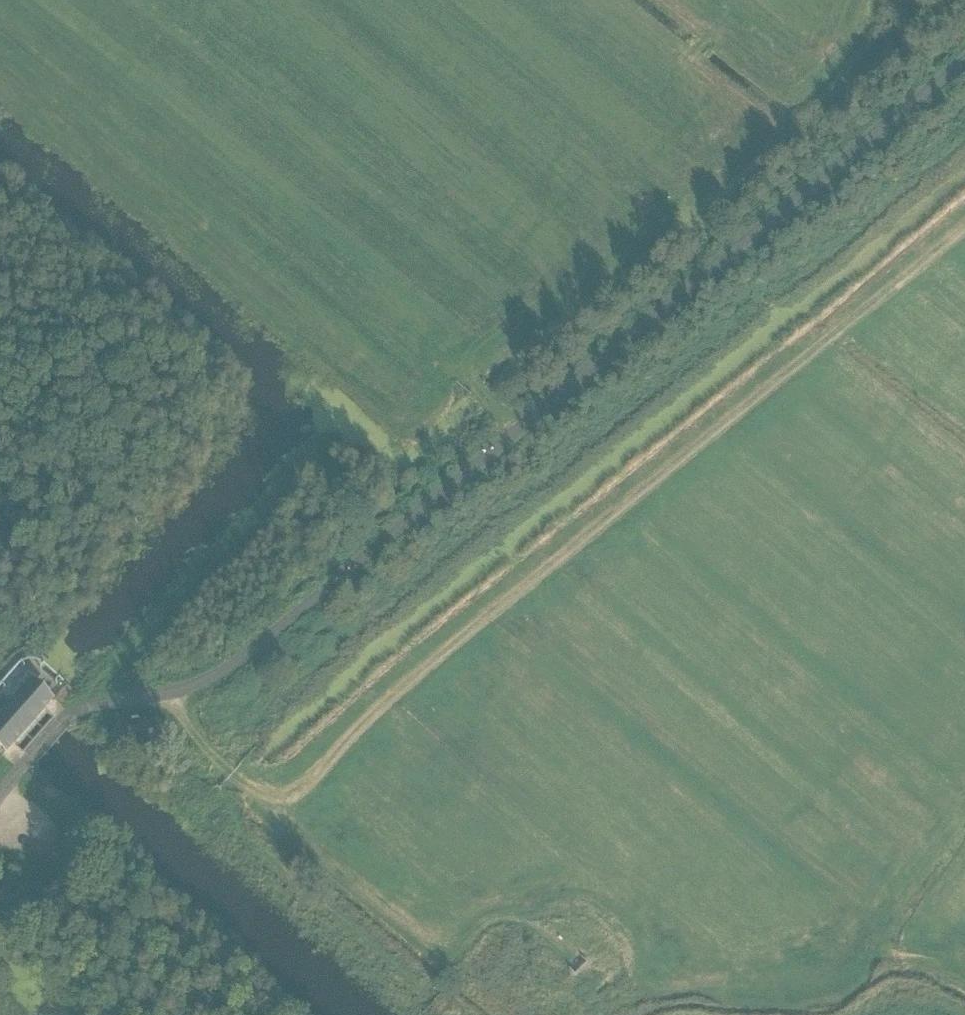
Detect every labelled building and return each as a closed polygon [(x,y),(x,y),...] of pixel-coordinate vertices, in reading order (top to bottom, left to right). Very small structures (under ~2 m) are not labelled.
[(50,701),(30,684),(0,719),(0,747),(5,752),(50,701)]
